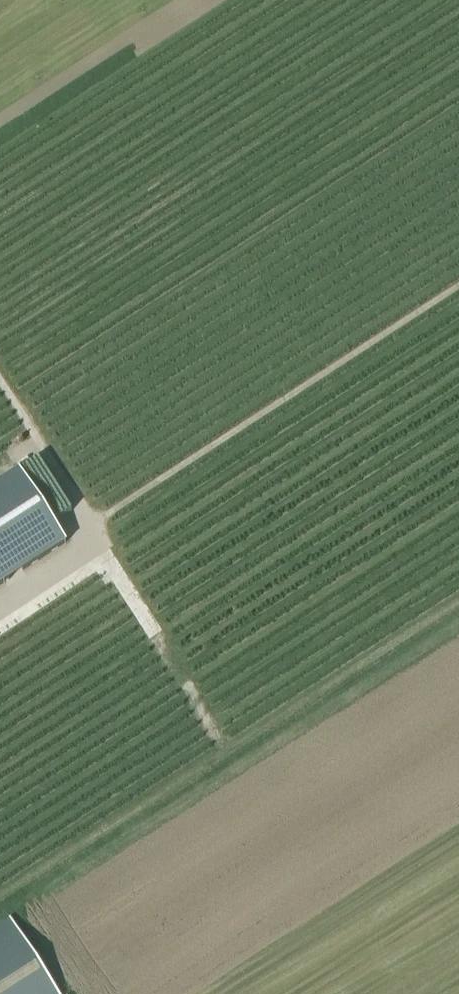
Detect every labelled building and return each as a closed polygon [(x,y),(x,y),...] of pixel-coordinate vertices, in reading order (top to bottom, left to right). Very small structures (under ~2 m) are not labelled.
[(65,544),(18,471),(0,483),(0,586),(65,544)] [(11,920),(0,927),(0,993),(58,993),(11,920)]
